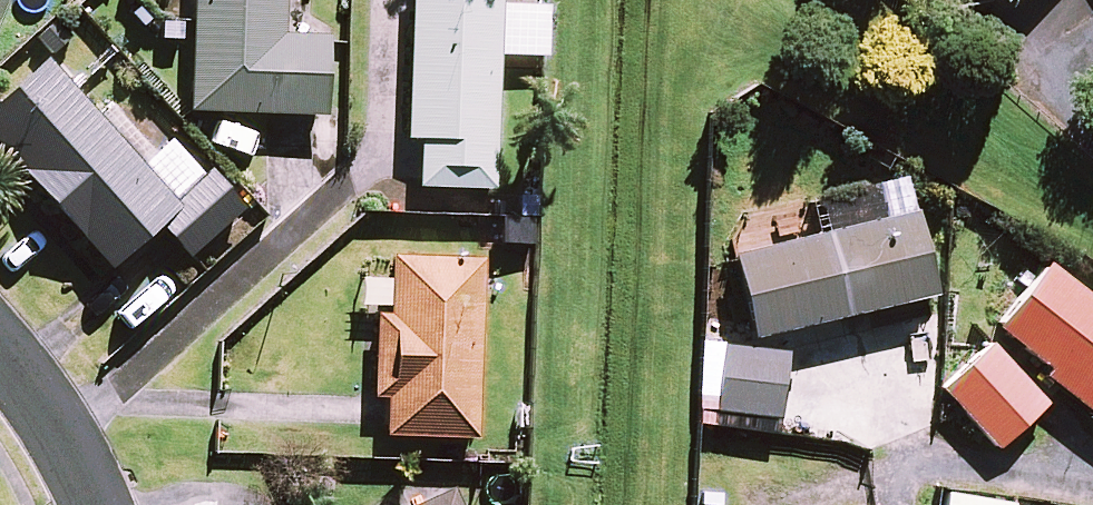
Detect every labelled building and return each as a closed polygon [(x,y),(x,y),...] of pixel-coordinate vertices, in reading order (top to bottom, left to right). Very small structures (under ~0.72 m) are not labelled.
[(16,0),(0,0),(0,38),(16,0)] [(189,120),(329,126),(332,48),(288,46),(290,0),(194,0),(189,120)] [(407,147),(422,148),(421,196),(499,199),(506,0),(412,0),(407,147)] [(179,217),(49,70),(0,113),(0,153),(110,277),(160,233),(179,217)] [(179,217),(160,233),(191,268),(246,220),(215,184),(179,217)] [(733,265),(753,348),(908,312),(888,229),(733,265)] [(477,448),(484,265),(397,262),(395,322),(376,321),(373,405),(392,406),(390,445),(477,448)] [(1047,272),(995,336),(1050,380),(1046,385),(1092,423),(1092,309),(1047,272)] [(727,354),(719,421),(781,427),(788,361),(727,354)] [(946,399),(1001,458),(1049,414),(994,355),(946,399)] [(743,447),(739,474),(786,481),(790,454),(743,447)]
